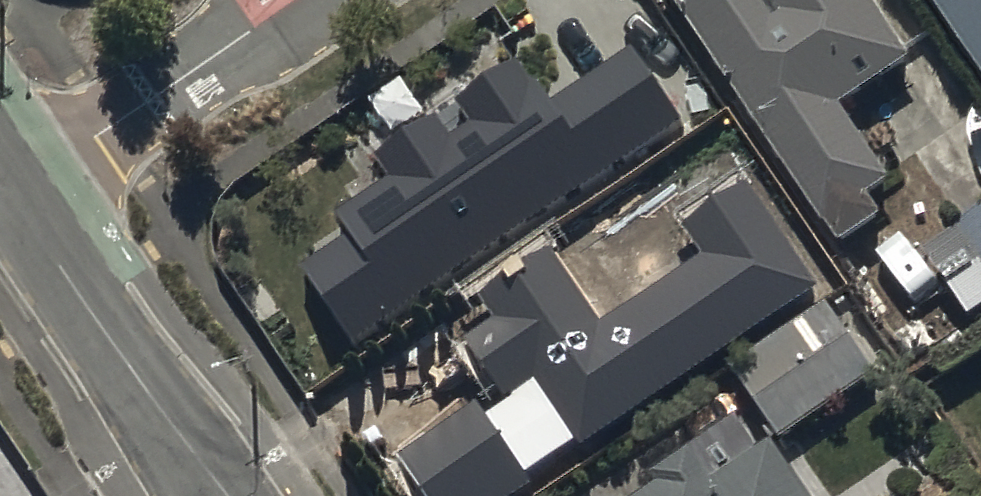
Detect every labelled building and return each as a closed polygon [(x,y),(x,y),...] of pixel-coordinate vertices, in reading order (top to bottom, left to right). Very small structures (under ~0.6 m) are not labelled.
[(840,252),(883,223),(871,204),(894,189),(844,113),(913,67),(869,0),(673,0),(840,252)] [(980,72),(980,0),(930,0),(980,72)] [(345,232),(299,263),(354,343),(681,119),(629,44),(547,100),(516,55),(454,97),(469,119),(450,133),(435,110),(373,153),(387,174),(331,212),(345,232)] [(481,292),(497,316),(466,337),(509,399),(484,416),(473,400),(396,453),(426,495),(507,495),(532,479),(526,470),(575,435),(582,445),(820,282),(745,172),(677,218),(700,252),(600,320),(549,246),(481,292)] [(922,252),(969,324),(980,317),(980,213),(922,252)] [(825,304),(732,367),(785,444),(877,381),(825,304)] [(755,461),(737,437),(700,464),(694,456),(653,485),(659,493),(654,495),(808,495),(773,448),(755,461)]
